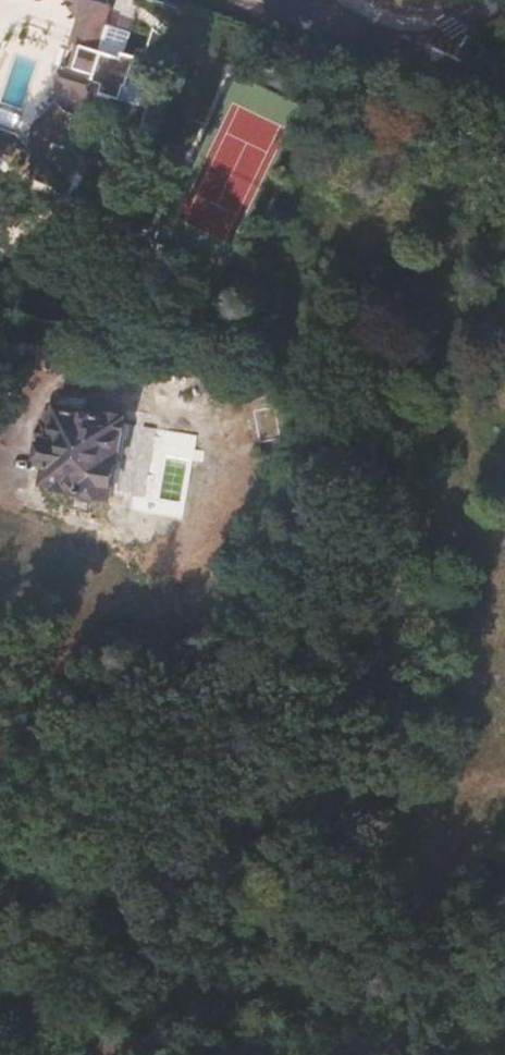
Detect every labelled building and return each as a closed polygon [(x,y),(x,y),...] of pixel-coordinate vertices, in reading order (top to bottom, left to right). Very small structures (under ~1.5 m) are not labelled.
[(84,18),(60,87),(90,98),(95,84),(106,55),(109,56),(118,30),(107,26),(114,6),(112,0),(78,0),(84,18)] [(109,56),(106,55),(95,84),(104,87),(101,96),(122,104),(127,90),(131,92),(136,78),(139,79),(145,63),(125,56),(123,61),(109,56)] [(47,419),(53,426),(46,462),(51,463),(48,481),(82,487),(81,490),(114,496),(129,416),(116,414),(117,411),(112,406),(99,403),(94,407),(93,410),(61,404),(61,407),(55,406),(49,410),(47,419)]
